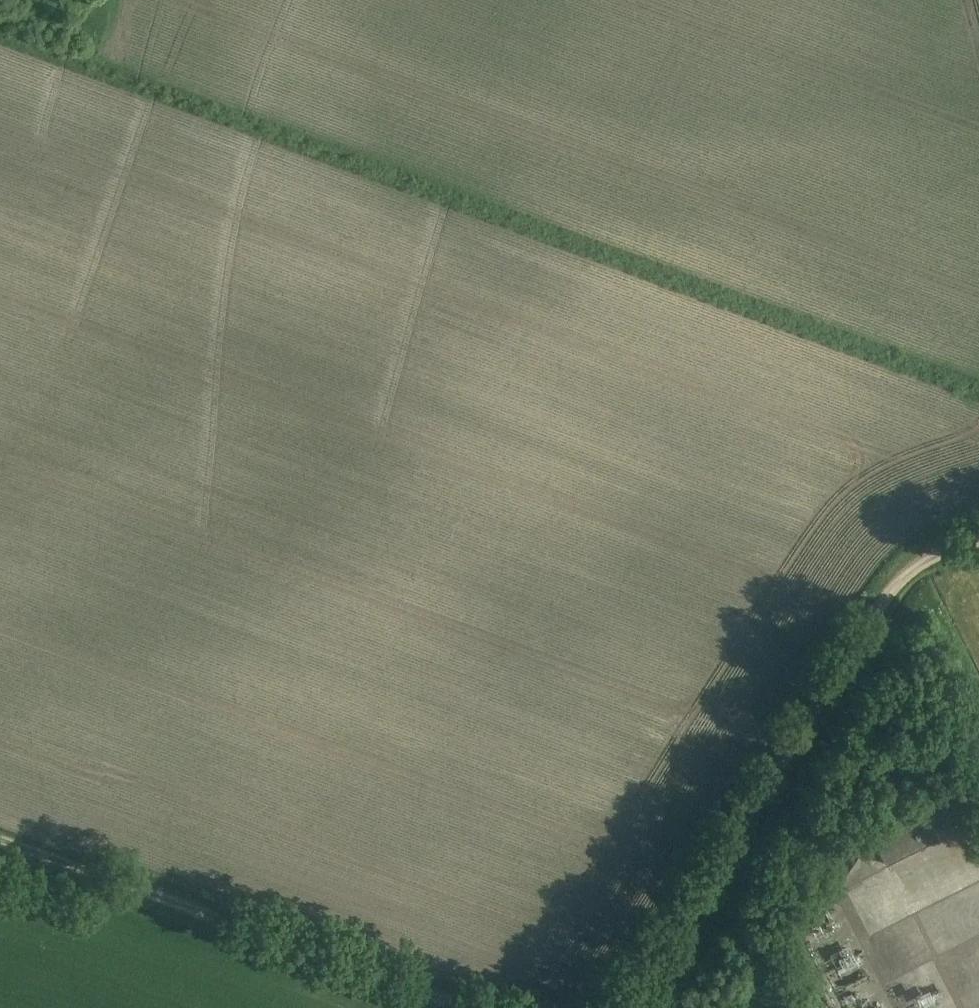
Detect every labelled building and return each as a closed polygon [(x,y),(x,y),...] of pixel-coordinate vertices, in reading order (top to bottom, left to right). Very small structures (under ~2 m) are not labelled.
[(958,791),(934,805),(941,816),(965,803),(958,791)] [(938,837),(922,805),(871,831),(887,863),(938,837)] [(851,875),(864,855),(853,847),(840,868),(851,875)]
